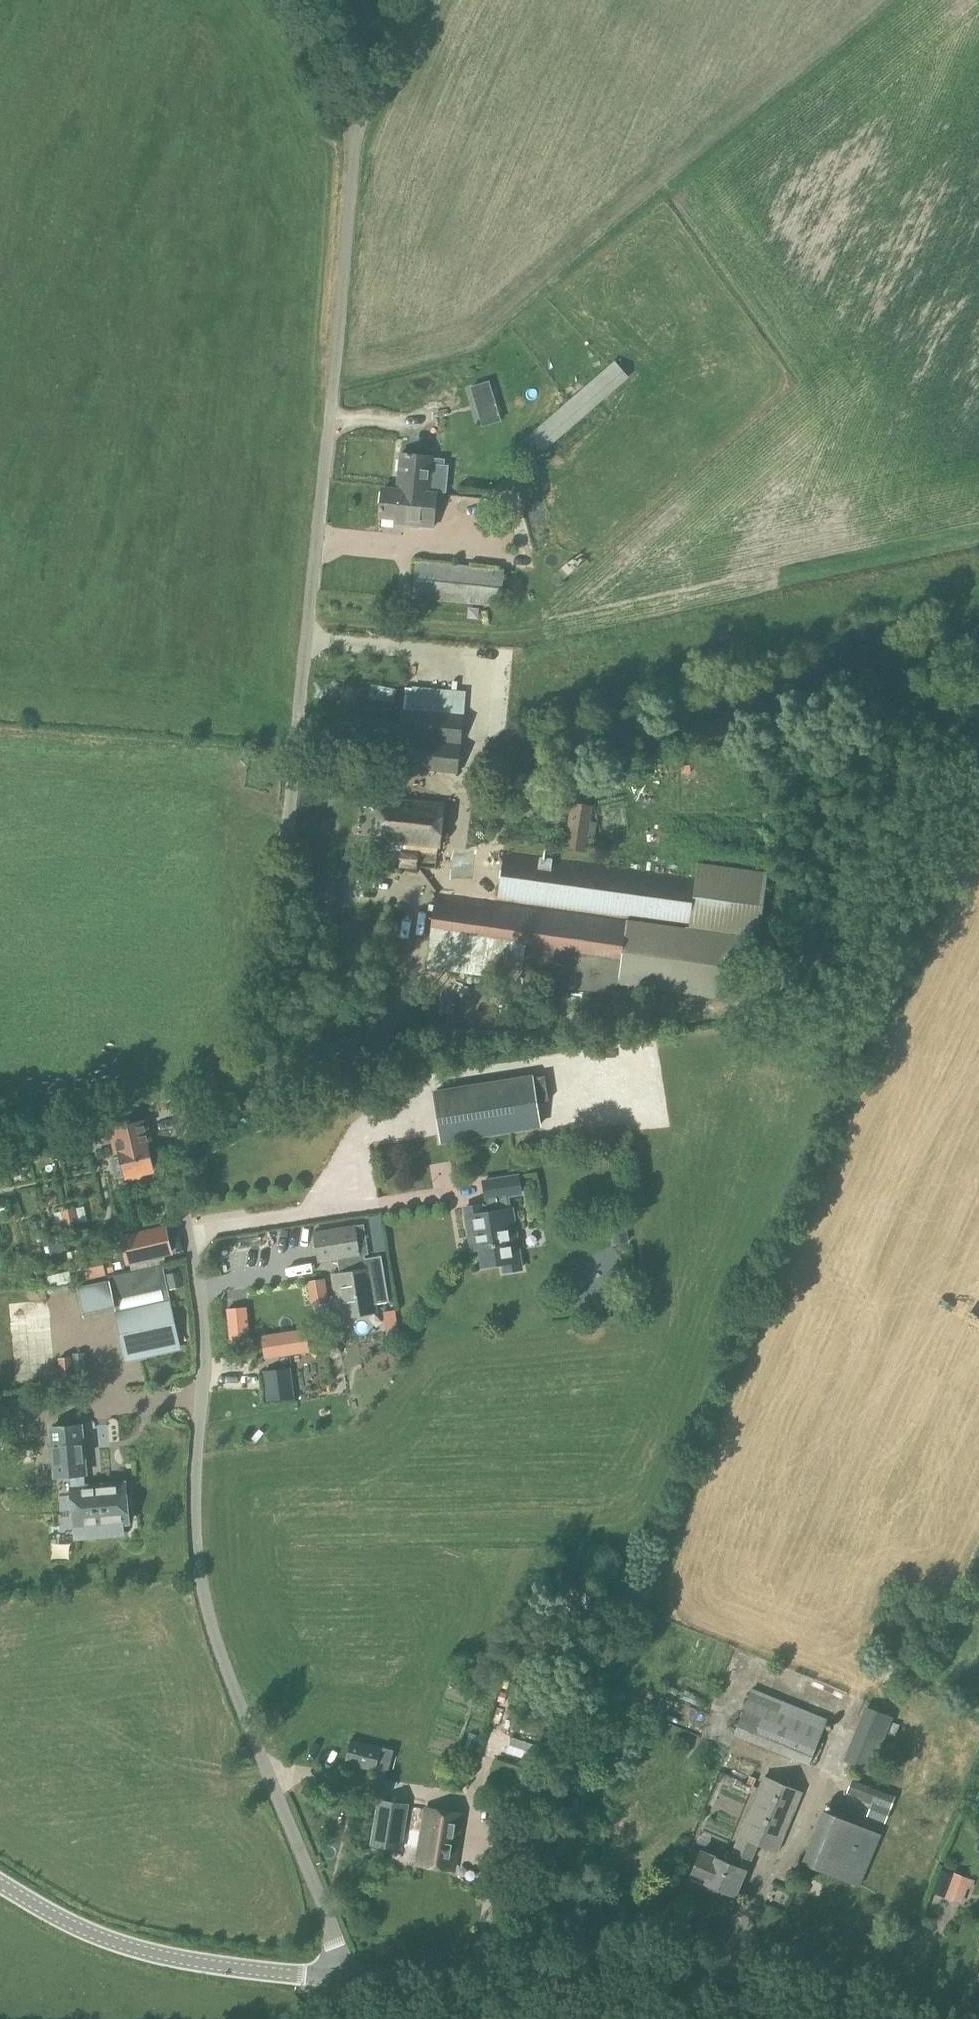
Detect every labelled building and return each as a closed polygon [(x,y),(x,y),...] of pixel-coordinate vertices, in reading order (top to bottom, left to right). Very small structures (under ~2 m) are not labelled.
[(525,469),(629,377),(614,360),(510,452),(525,469)] [(490,382),(471,387),(479,415),(498,409),(490,382)] [(397,490),(431,493),(434,458),(400,455),(397,490)] [(431,493),(397,490),(383,489),(380,518),(397,520),(396,525),(433,529),(437,493),(431,493)] [(417,561),(413,600),(412,609),(420,610),(421,601),(501,609),(502,602),(513,603),(515,572),(505,571),(505,570),(417,561)] [(457,646),(457,657),(480,658),(481,648),(457,646)] [(403,709),(402,709),(396,768),(459,775),(466,692),(405,686),(403,709)] [(438,848),(443,805),(382,799),(377,842),(438,848)] [(617,801),(598,801),(598,834),(617,834),(617,801)] [(571,802),(565,849),(588,852),(590,837),(588,836),(590,822),(592,822),(594,805),(571,802)] [(399,868),(418,870),(419,853),(400,851),(399,868)] [(451,972),(616,995),(619,985),(731,1002),(740,936),(760,938),(768,873),(698,863),(696,879),(504,852),(497,902),(436,894),(426,968),(451,972)] [(541,1126),(537,1103),(550,1101),(546,1076),(435,1094),(442,1141),(541,1126)] [(117,1176),(125,1174),(127,1181),(142,1178),(141,1174),(154,1171),(147,1139),(151,1138),(148,1121),(111,1128),(112,1130),(98,1132),(101,1144),(114,1141),(117,1154),(121,1153),(122,1157),(113,1159),(117,1176)] [(652,1168),(648,1179),(663,1184),(666,1173),(652,1168)] [(465,1209),(470,1234),(478,1233),(483,1267),(503,1263),(505,1271),(522,1269),(520,1251),(512,1253),(508,1231),(516,1230),(513,1209),(510,1210),(508,1196),(521,1194),(518,1176),(485,1182),(488,1199),(489,1199),(492,1213),(484,1214),(482,1206),(465,1209)] [(69,1208),(54,1212),(58,1228),(74,1224),(69,1208)] [(355,1226),(315,1232),(320,1262),(360,1256),(355,1226)] [(166,1228),(122,1238),(128,1263),(171,1253),(166,1228)] [(223,1247),(235,1245),(234,1239),(222,1240),(223,1247)] [(52,1261),(55,1246),(43,1243),(40,1258),(52,1261)] [(138,1295),(167,1289),(163,1269),(133,1275),(136,1295),(138,1295)] [(377,1312),(371,1269),(333,1276),(340,1318),(377,1312)] [(82,1284),(86,1312),(106,1309),(105,1301),(112,1300),(107,1279),(82,1284)] [(180,1347),(170,1302),(117,1314),(126,1360),(180,1347)] [(248,1307),(227,1309),(230,1344),(251,1342),(248,1307)] [(21,1342),(47,1338),(45,1323),(18,1327),(21,1342)] [(66,1358),(56,1359),(57,1390),(67,1390),(66,1358)] [(283,1399),(280,1374),(266,1376),(269,1401),(283,1399)] [(105,1445),(104,1423),(87,1424),(88,1446),(105,1445)] [(56,1477),(72,1475),(74,1489),(73,1489),(77,1537),(107,1534),(106,1524),(128,1522),(125,1484),(84,1488),(83,1474),(86,1474),(82,1426),(52,1428),(56,1477)] [(810,1766),(828,1720),(753,1689),(734,1735),(810,1766)] [(866,1707),(844,1761),(871,1772),(893,1718),(866,1707)] [(493,1729),(489,1743),(480,1741),(477,1755),(522,1765),(529,1737),(493,1729)] [(352,1741),(346,1763),(374,1771),(381,1749),(352,1741)] [(388,1772),(394,1750),(382,1747),(376,1769),(388,1772)] [(764,1776),(728,1863),(701,1852),(691,1878),(705,1884),(705,1885),(736,1897),(746,1871),(747,1872),(758,1846),(778,1854),(803,1792),(764,1776)] [(886,1824),(896,1797),(852,1780),(847,1793),(873,1803),(867,1816),(886,1824)] [(402,1850),(409,1805),(378,1800),(371,1846),(402,1850)] [(454,1870),(463,1816),(427,1810),(418,1864),(454,1870)] [(861,1889),(882,1836),(823,1811),(802,1864),(861,1889)] [(971,1888),(973,1881),(955,1874),(946,1898),(961,1903),(967,1886),(971,1888)]
